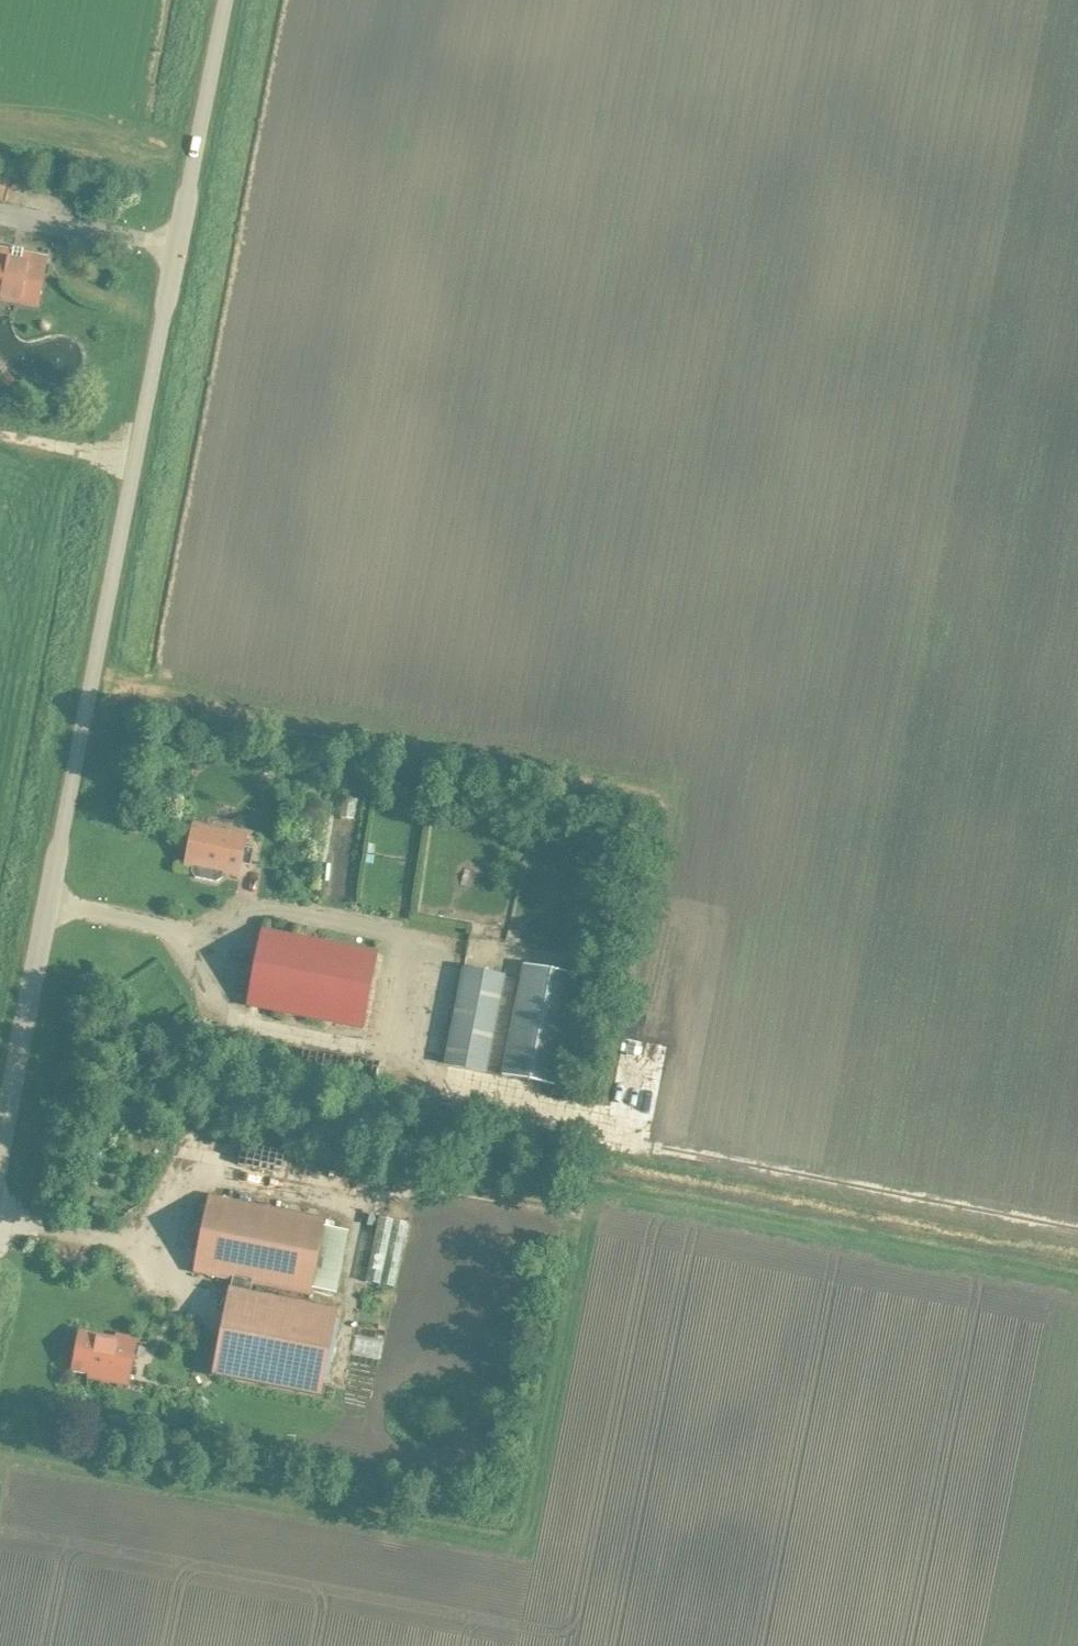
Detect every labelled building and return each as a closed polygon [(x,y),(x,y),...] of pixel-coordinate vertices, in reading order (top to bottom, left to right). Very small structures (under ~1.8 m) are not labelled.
[(43,265),(0,257),(0,298),(36,305),(43,265)] [(249,864),(252,849),(243,847),(245,835),(193,824),(185,864),(237,874),(240,863),(249,864)] [(361,1028),(376,951),(261,928),(246,1005),(361,1028)] [(554,1085),(576,975),(523,964),(501,1074),(554,1085)] [(484,1071),(503,977),(463,969),(444,1063),(484,1071)] [(327,1219),(208,1195),(193,1272),(231,1279),(230,1287),(228,1287),(211,1374),(320,1396),(337,1308),(250,1291),(252,1283),(312,1295),(327,1219)] [(386,1237),(403,1237),(402,1211),(385,1212),(386,1237)] [(126,1384),(135,1338),(116,1334),(115,1339),(79,1332),(71,1369),(88,1372),(87,1377),(126,1384)]
